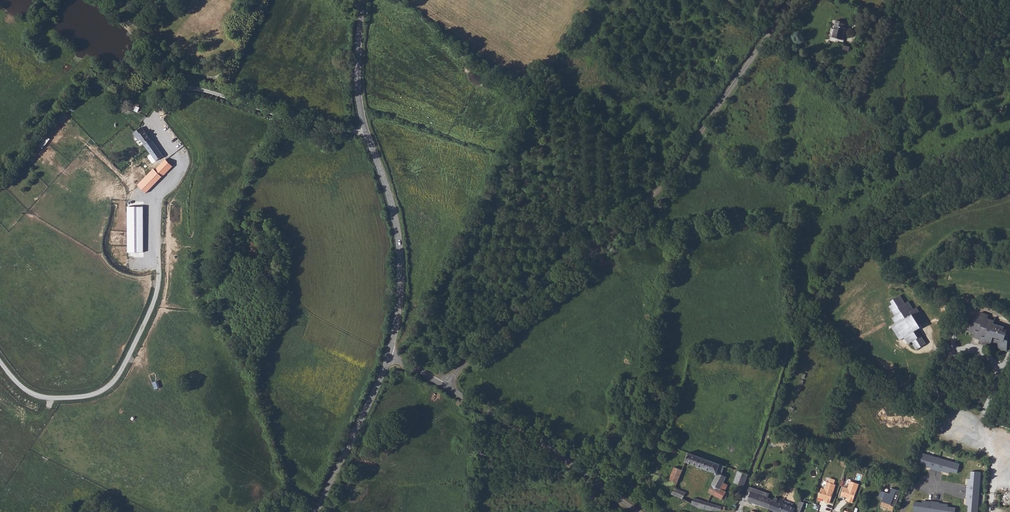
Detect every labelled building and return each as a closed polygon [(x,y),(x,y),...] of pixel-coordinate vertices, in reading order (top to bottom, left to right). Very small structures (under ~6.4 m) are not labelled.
[(845,22),(835,20),(831,36),(841,39),(845,22)] [(720,55),(717,59),(719,61),(718,63),(720,65),(734,74),(740,67),(720,55)] [(140,141),(153,159),(159,167),(156,170),(162,177),(172,167),(165,158),(157,148),(151,140),(141,128),(134,133),(137,137),(135,138),(138,142),(140,141)] [(159,167),(153,159),(131,181),(137,188),(156,170),(159,167)] [(143,253),(142,207),(126,207),(127,253),(143,253)] [(906,336),(907,338),(909,338),(910,338),(910,340),(909,341),(910,343),(911,342),(916,350),(921,347),(920,345),(921,344),(923,346),(926,344),(918,330),(918,325),(925,320),(917,307),(914,308),(909,301),(904,304),(904,302),(905,301),(901,295),(892,301),(894,304),(890,306),(896,315),(894,316),(898,323),(893,326),(896,331),(895,332),(894,334),(896,335),(898,334),(901,339),(906,336)] [(986,345),(988,338),(993,339),(993,337),(1000,339),(999,343),(998,347),(1007,350),(1007,345),(1007,340),(1005,339),(1006,333),(1008,333),(1009,330),(1008,329),(1007,329),(1006,329),(1005,331),(1003,330),(1004,326),(1000,325),(993,323),(994,319),(987,317),(988,313),(981,311),(979,317),(978,318),(975,317),(973,324),(969,323),(968,326),(967,331),(974,333),(973,337),(980,339),(979,343),(986,345)] [(960,463),(920,452),(917,462),(925,464),(925,465),(949,472),(950,471),(958,472),(960,463)] [(688,453),(684,462),(713,472),(715,476),(711,485),(709,488),(707,492),(721,500),(723,497),(725,499),(727,495),(724,493),(724,491),(719,489),(722,483),(725,477),(719,474),(717,472),(720,464),(688,453)] [(673,467),(671,473),(680,476),(682,470),(673,467)] [(738,470),(733,483),(743,486),(748,474),(738,470)] [(981,471),(971,471),(970,478),(968,478),(967,505),(968,505),(968,511),(979,511),(981,471)] [(671,473),(669,480),(678,483),(680,476),(671,473)] [(825,498),(830,499),(837,481),(828,478),(825,485),(822,484),(819,493),(823,495),(824,494),(826,495),(826,496),(825,498)] [(847,500),(852,502),(859,483),(850,480),(848,487),(844,486),(841,494),(848,497),(847,500)] [(727,485),(722,483),(719,489),(724,491),(724,493),(727,485)] [(749,487),(745,501),(769,508),(772,499),(768,498),(769,494),(749,487)] [(672,493),(671,494),(676,497),(677,496),(682,499),(685,492),(675,488),(674,489),(672,488),(670,489),(670,490),(672,493)] [(900,490),(893,488),(890,494),(883,491),(880,497),(885,499),(884,502),(894,506),(900,490)] [(693,498),(690,503),(693,505),(698,508),(710,511),(725,511),(725,507),(708,502),(709,499),(705,498),(704,501),(693,498)] [(769,508),(777,511),(779,511),(793,511),(795,509),(783,503),(784,501),(780,500),(777,499),(776,498),(775,498),(773,498),(772,499),(769,508)] [(915,500),(913,511),(921,511),(955,511),(955,507),(949,506),(949,503),(923,500),(922,502),(915,500)]
